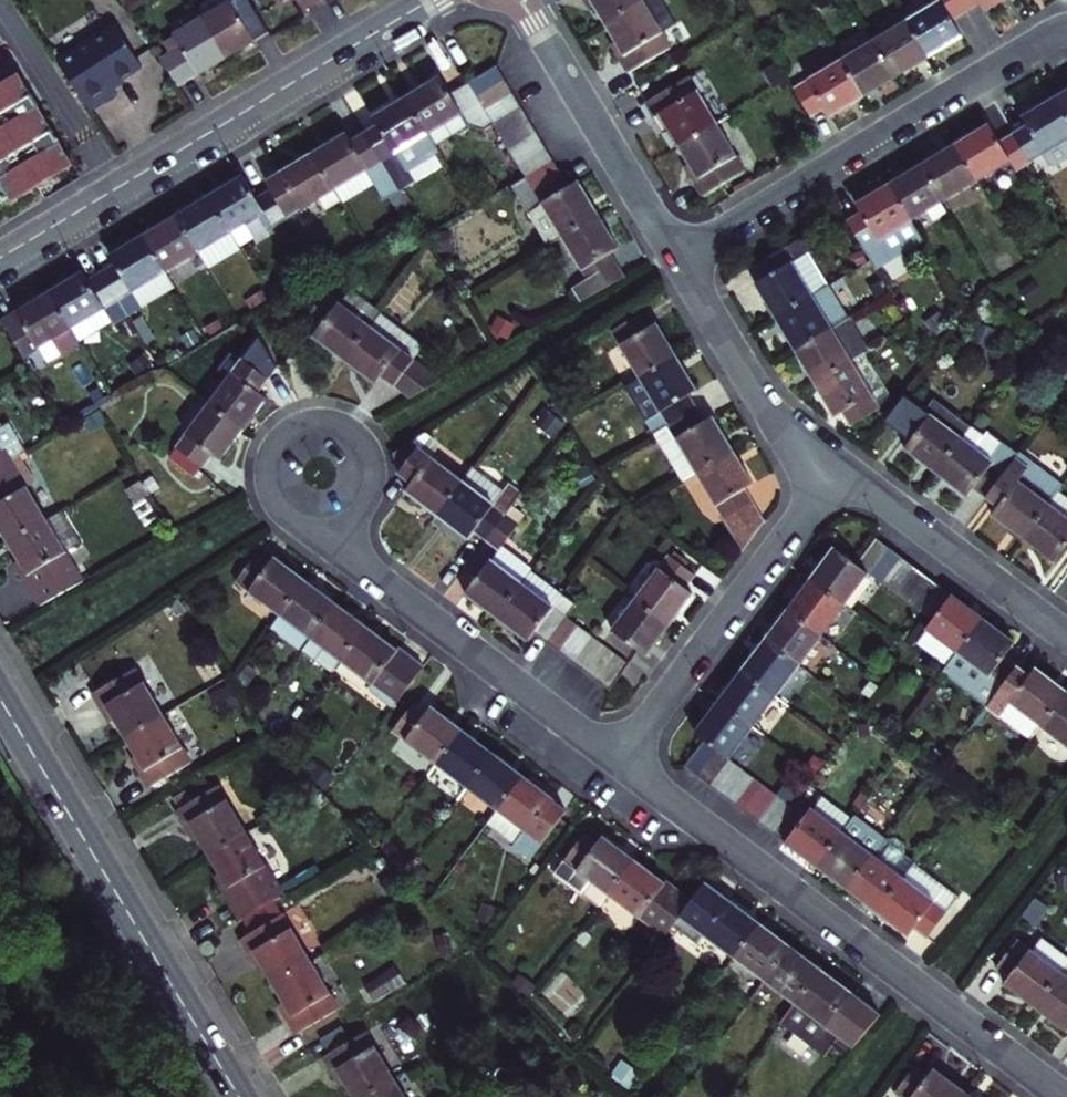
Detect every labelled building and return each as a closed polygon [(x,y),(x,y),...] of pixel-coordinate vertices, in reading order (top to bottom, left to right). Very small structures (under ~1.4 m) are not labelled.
[(302,18),(317,9),(312,0),(267,0),(275,14),(283,9),(293,3),(302,18)] [(317,9),(331,0),(312,0),(317,9)] [(592,1),(598,10),(607,25),(643,3),(648,0),(587,0),(589,3),(592,1)] [(965,12),(958,0),(939,0),(941,3),(908,23),(929,57),(948,46),(961,38),(951,21),(965,12)] [(965,12),(978,4),(982,9),(991,4),(998,0),(958,0),(965,12)] [(200,26),(224,66),(243,54),(266,40),(243,1),(200,26)] [(672,51),(643,3),(607,25),(615,37),(623,50),(619,52),(632,73),(672,51)] [(929,57),(908,23),(874,43),(895,78),(910,68),(929,57)] [(109,26),(54,63),(90,116),(116,98),(109,88),(123,79),(139,68),(109,26)] [(200,26),(152,55),(178,93),(203,79),(224,66),(200,26)] [(874,43),(842,62),(864,97),(875,90),(895,78),(874,43)] [(864,97),(842,62),(793,91),(809,117),(825,107),(831,117),(845,109),(864,97)] [(478,101),(503,85),(492,69),(468,83),(478,101)] [(409,99),(432,137),(465,117),(470,125),(493,125),(487,114),(478,101),(468,83),(451,94),(441,78),(426,88),(409,99)] [(0,91),(0,184),(14,206),(74,169),(18,79),(0,91)] [(673,135),(681,147),(716,126),(689,80),(651,103),(664,125),(666,123),(673,135)] [(511,98),(503,85),(478,101),(487,114),(511,98)] [(1055,97),(1066,117),(1066,90),(1055,97)] [(1013,133),(1030,161),(1041,154),(1049,166),(1066,154),(1066,117),(1055,97),(1037,107),(1019,118),(1024,126),(1013,133)] [(494,127),(519,112),(511,98),(487,114),(493,125),(494,127)] [(446,161),(432,137),(409,99),(389,111),(376,119),(381,127),(363,138),(395,192),(446,161)] [(503,141),(528,125),(519,112),(494,127),(503,141)] [(511,154),(536,139),(528,125),(503,141),(511,154)] [(744,173),(716,126),(681,147),(690,164),(696,174),(694,176),(705,196),(744,173)] [(955,144),(977,181),(1007,163),(1013,171),(1030,161),(1013,133),(996,142),(986,126),(972,134),(955,144)] [(338,142),(316,156),(338,193),(366,176),(380,201),(384,198),(396,219),(407,212),(395,192),(363,138),(355,143),(351,135),(338,142)] [(544,152),(536,139),(511,154),(519,167),(544,152)] [(940,152),(922,163),(944,200),(977,181),(955,144),(940,152)] [(519,167),(526,178),(551,162),(544,152),(519,167)] [(286,184),(273,193),(291,221),(338,193),(316,156),(296,168),(282,177),(286,184)] [(551,162),(526,178),(535,192),(563,175),(554,160),(551,162)] [(907,172),(889,183),(911,220),(944,200),(922,163),(907,172)] [(571,188),(563,175),(535,192),(543,205),(571,188)] [(231,187),(213,199),(243,250),(291,221),(273,193),(260,201),(246,178),(231,187)] [(592,200),(581,182),(571,188),(543,205),(535,192),(526,178),(510,187),(548,248),(563,238),(601,215),(592,200)] [(847,220),(877,268),(923,240),(911,220),(889,183),(871,193),(855,203),(860,212),(847,220)] [(483,185),(470,193),(476,202),(489,194),(483,185)] [(455,193),(444,190),(441,204),(451,207),(455,193)] [(243,250),(213,199),(200,206),(180,219),(201,255),(210,271),(243,250)] [(601,215),(563,238),(588,278),(572,288),(582,302),(624,278),(612,258),(623,250),(614,235),(601,215)] [(201,255),(180,219),(163,229),(147,238),(168,275),(201,255)] [(449,232),(436,233),(436,253),(449,253),(449,232)] [(804,234),(786,245),(794,259),(810,249),(813,248),(804,234)] [(121,304),(168,275),(147,238),(125,251),(111,259),(116,267),(103,275),(121,304)] [(767,295),(778,313),(829,283),(810,249),(794,259),(786,245),(759,261),(766,274),(758,279),(767,295)] [(74,332),(121,304),(103,275),(92,282),(87,275),(67,287),(52,295),(74,332)] [(798,346),(852,315),(832,281),(829,283),(778,313),(787,328),(798,346)] [(444,290),(435,296),(445,312),(455,306),(444,290)] [(85,349),(74,332),(52,295),(34,306),(19,316),(24,324),(11,332),(28,361),(59,341),(69,359),(85,349)] [(322,306),(305,328),(318,338),(312,347),(329,359),(345,370),(368,338),(378,323),(345,300),(335,315),(322,306)] [(818,381),(866,351),(874,346),(855,314),(852,315),(798,346),(807,361),(818,381)] [(497,315),(489,330),(506,339),(514,324),(497,315)] [(614,331),(643,379),(678,358),(668,340),(658,324),(649,330),(639,316),(614,331)] [(425,357),(378,323),(368,338),(345,370),(364,384),(378,394),(384,386),(411,405),(437,390),(414,372),(425,357)] [(892,398),(866,351),(818,381),(828,397),(837,411),(845,406),(854,421),(892,398)] [(629,386),(657,433),(697,410),(689,395),(698,390),(689,376),(678,358),(643,379),(629,386)] [(212,412),(244,436),(258,416),(267,404),(259,397),(268,386),(231,361),(200,404),(212,412)] [(925,413),(917,408),(898,430),(911,440),(905,448),(919,459),(935,471),(968,427),(934,402),(925,413)] [(657,433),(685,480),(734,451),(724,434),(716,419),(706,424),(697,410),(657,433)] [(244,436),(212,412),(180,455),(174,464),(197,482),(204,473),(205,474),(215,461),(222,466),(235,448),(244,436)] [(548,414),(538,427),(556,440),(566,427),(548,414)] [(13,465),(30,456),(10,422),(4,426),(0,420),(0,473),(13,465)] [(968,427),(935,471),(952,483),(967,495),(973,487),(985,497),(1020,451),(992,429),(984,440),(968,427)] [(438,523),(474,474),(432,443),(400,481),(411,491),(406,499),(419,509),(438,523)] [(1020,451),(985,497),(997,507),(992,514),(1006,524),(1022,536),(1060,486),(1064,481),(1022,449),(1020,451)] [(727,519),(746,550),(766,525),(745,490),(754,484),(748,474),(734,451),(685,480),(714,527),(727,519)] [(0,473),(0,532),(4,530),(16,550),(51,528),(31,496),(48,485),(30,456),(13,465),(0,473)] [(587,468),(573,476),(584,495),(598,487),(587,468)] [(505,497),(474,474),(438,523),(453,535),(468,546),(474,539),(486,547),(504,523),(522,499),(510,490),(505,497)] [(1022,536),(1038,548),(1054,560),(1066,543),(1066,492),(1060,486),(1022,536)] [(82,555),(62,521),(51,528),(16,550),(27,568),(29,571),(24,574),(48,613),(87,590),(70,562),(82,555)] [(504,523),(486,547),(499,558),(466,601),(478,610),(497,624),(523,589),(531,578),(533,576),(502,554),(518,532),(504,523)] [(889,549),(878,540),(857,567),(869,576),(889,549)] [(809,582),(844,609),(869,576),(857,567),(834,549),(822,564),(809,582)] [(902,559),(889,549),(869,576),(881,586),(902,559)] [(667,558),(634,602),(667,627),(681,610),(690,598),(683,592),(693,577),(667,558)] [(913,567),(902,559),(881,586),(892,595),(913,567)] [(285,621),(309,589),(292,576),(274,563),(267,571),(255,562),(237,586),(285,621)] [(904,603),(925,577),(913,567),(892,595),(904,603)] [(937,586),(925,577),(904,603),(918,614),(937,586)] [(563,601),(531,578),(523,589),(497,624),(513,637),(528,648),(535,640),(548,649),(567,622),(555,613),(563,601)] [(786,612),(821,639),(844,609),(809,582),(798,596),(786,612)] [(937,586),(918,614),(930,624),(950,596),(937,586)] [(277,633),(307,656),(316,644),(340,613),(322,599),(309,589),(285,621),(277,633)] [(930,624),(922,633),(953,656),(958,650),(981,620),(965,607),(950,596),(930,624)] [(667,627),(634,602),(611,632),(644,657),(653,645),(667,627)] [(774,627),(762,642),(798,669),(821,639),(786,612),(774,627)] [(346,666),(370,635),(353,622),(340,613),(316,644),(346,666)] [(996,632),(981,620),(958,650),(954,656),(945,668),(988,703),(998,690),(1016,666),(1004,656),(1012,644),(996,632)] [(579,630),(567,622),(548,649),(559,658),(579,630)] [(573,667),(593,640),(579,630),(559,658),(573,667)] [(370,635),(346,666),(375,688),(378,699),(398,714),(430,671),(405,651),(400,658),(389,649),(370,635)] [(606,650),(593,640),(573,667),(585,677),(606,650)] [(752,655),(739,672),(774,699),(798,669),(762,642),(752,655)] [(618,659),(606,650),(585,677),(598,686),(618,659)] [(630,668),(618,659),(598,686),(611,696),(630,668)] [(986,705),(999,715),(1011,701),(1042,725),(1066,693),(1066,692),(1047,677),(1036,668),(1030,677),(1016,666),(998,690),(988,703),(986,705)] [(250,668),(239,684),(248,691),(260,675),(250,668)] [(716,702),(752,729),(774,699),(739,672),(728,687),(716,702)] [(131,745),(166,724),(138,678),(99,702),(106,713),(111,722),(116,719),(131,745)] [(1042,725),(1066,744),(1066,693),(1042,725)] [(692,733),(704,742),(716,752),(728,761),(752,729),(716,702),(705,716),(692,733)] [(397,735),(442,769),(467,737),(449,723),(436,713),(430,721),(417,711),(397,735)] [(195,770),(166,724),(131,745),(139,759),(144,768),(141,770),(155,795),(195,770)] [(467,737),(442,769),(472,792),(497,759),(484,749),(467,737)] [(704,742),(684,767),(697,777),(716,752),(704,742)] [(697,777),(709,786),(728,761),(716,752),(697,777)] [(472,792),(502,816),(527,783),(511,770),(497,759),(472,792)] [(709,786),(722,796),(741,771),(728,761),(709,786)] [(317,764),(307,778),(330,795),(339,781),(317,764)] [(722,796),(735,806),(754,781),(741,771),(722,796)] [(735,806),(747,816),(767,790),(754,781),(735,806)] [(527,783),(502,816),(526,835),(515,849),(534,865),(571,816),(545,796),(527,783)] [(767,790),(747,816),(761,826),(780,800),(767,790)] [(200,835),(216,860),(249,840),(220,793),(182,817),(193,834),(195,838),(200,835)] [(324,795),(312,807),(323,819),(335,807),(324,795)] [(813,867),(849,820),(820,797),(804,818),(791,809),(771,835),(794,852),(813,867)] [(761,826),(771,835),(791,809),(780,800),(761,826)] [(849,820),(813,867),(829,878),(843,889),(878,844),(884,837),(853,813),(849,820)] [(277,885),(249,840),(216,860),(229,882),(230,883),(225,887),(238,909),(277,885)] [(612,898),(637,866),(622,855),(606,843),(601,850),(587,840),(568,865),(612,898)] [(878,844),(843,889),(862,905),(873,913),(909,867),(899,859),(898,848),(890,842),(878,844)] [(637,866),(612,898),(666,939),(674,928),(696,899),(671,880),(664,887),(651,877),(637,866)] [(909,867),(873,913),(891,926),(904,937),(910,931),(922,941),(953,902),(909,867)] [(735,958),(760,926),(733,906),(706,886),(696,899),(674,928),(701,949),(709,938),(735,958)] [(314,970),(276,908),(248,925),(256,938),(247,945),(258,963),(261,967),(264,964),(280,990),(314,970)] [(735,958),(766,982),(791,949),(774,936),(760,926),(735,958)] [(1066,964),(1066,963),(1039,942),(1029,955),(1015,944),(997,968),(1010,979),(1003,988),(1013,996),(1032,1010),(1057,976),(1066,964)] [(766,982),(797,1005),(822,973),(805,960),(791,949),(766,982)] [(343,1016),(314,970),(280,990),(291,1007),(294,1012),(290,1016),(305,1039),(343,1016)] [(848,992),(822,973),(797,1005),(783,1024),(826,1057),(835,1045),(849,1057),(882,1018),(848,992)] [(1057,976),(1032,1010),(1048,1022),(1065,1035),(1066,1032),(1066,984),(1057,976)] [(357,1096),(376,1096),(396,1084),(368,1039),(330,1062),(342,1081),(344,1084),(348,1081),(357,1096)] [(902,1096),(960,1096),(964,1092),(945,1078),(934,1069),(928,1077),(915,1068),(896,1092),(902,1096)] [(396,1084),(376,1096),(403,1096),(396,1084)]
